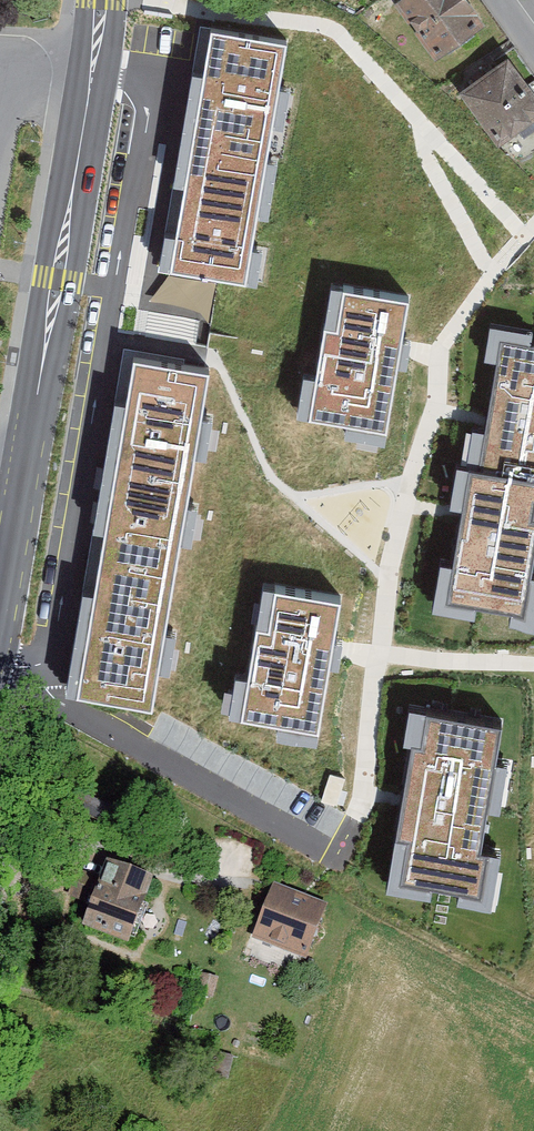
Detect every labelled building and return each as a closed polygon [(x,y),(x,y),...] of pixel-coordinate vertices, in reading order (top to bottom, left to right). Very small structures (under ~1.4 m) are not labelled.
[(462,0),(391,0),(389,1),(429,51),(474,16),(462,0)] [(186,143),(272,157),(292,47),(204,31),(186,143)] [(504,54),(461,88),(497,136),(533,107),(533,94),(504,54)] [(164,273),(251,287),(272,157),(186,143),(164,273)] [(305,418),(381,432),(397,347),(406,297),(346,286),(330,371),(314,368),(305,418)] [(504,334),(488,410),(486,418),(484,425),(478,455),(533,468),(533,340),(504,334)] [(118,450),(189,463),(207,360),(136,348),(118,450)] [(99,567),(170,578),(189,463),(118,450),(99,567)] [(438,602),(527,619),(533,581),(533,468),(478,455),(466,460),(458,502),(456,512),(454,521),(438,602)] [(78,686),(153,698),(170,578),(99,567),(78,686)] [(274,575),(257,662),(243,660),(233,710),(313,725),(328,645),(339,587),(274,575)] [(456,733),(413,726),(402,785),(401,794),(399,805),(390,860),(432,867),(481,875),(491,819),(504,741),(456,733)] [(85,925),(128,941),(144,895),(113,884),(108,900),(95,895),(85,925)] [(322,915),(273,899),(256,949),(305,966),(322,915)]
